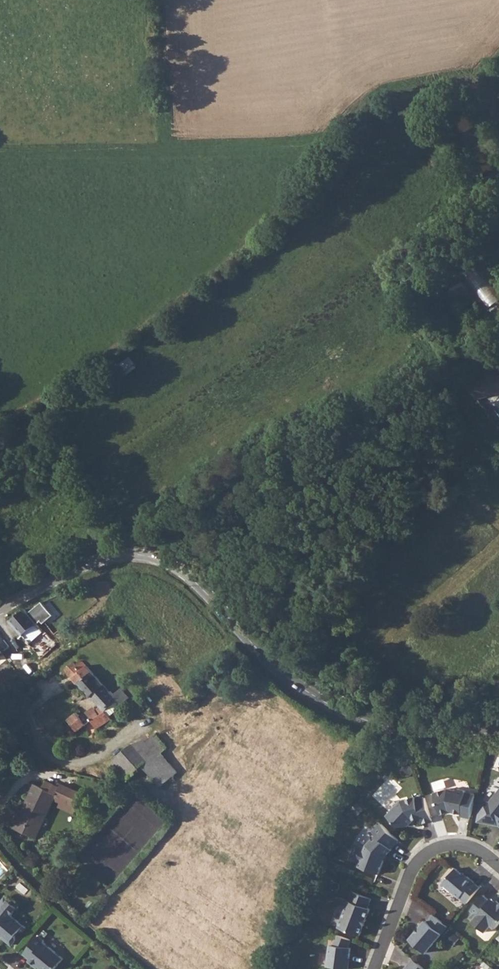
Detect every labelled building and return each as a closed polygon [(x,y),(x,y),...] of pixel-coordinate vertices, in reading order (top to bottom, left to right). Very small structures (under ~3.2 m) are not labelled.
[(498,300),(498,293),(472,265),(462,274),(493,306),(498,300)] [(466,385),(478,400),(498,395),(498,376),(466,385)] [(490,417),(498,427),(498,415),(496,412),(490,417)] [(57,503),(49,509),(54,516),(49,519),(53,525),(66,513),(57,503)] [(9,620),(22,634),(36,622),(42,619),(45,617),(37,606),(28,612),(24,609),(9,620)] [(36,622),(22,634),(37,650),(51,638),(36,622)] [(118,700),(113,695),(86,663),(83,661),(81,660),(77,664),(74,661),(66,669),(90,696),(91,695),(100,705),(95,709),(93,707),(80,715),(77,712),(69,718),(79,732),(91,721),(98,730),(111,718),(109,715),(121,705),(120,704),(117,701),(118,700)] [(159,683),(146,694),(155,704),(167,694),(159,683)] [(135,771),(142,764),(147,760),(149,763),(161,752),(168,747),(156,733),(135,742),(111,763),(127,781),(137,773),(135,771)] [(35,784),(14,827),(36,838),(54,799),(55,795),(77,805),(78,806),(83,794),(72,789),(63,784),(61,785),(58,783),(57,785),(46,781),(43,787),(35,784)] [(461,816),(471,818),(476,794),(467,792),(465,790),(458,788),(456,790),(448,788),(435,792),(442,814),(450,811),(462,814),(461,816)] [(490,801),(482,800),(478,821),(494,824),(496,822),(498,824),(498,791),(490,801)] [(433,820),(426,797),(417,800),(415,796),(402,801),(388,816),(399,826),(408,826),(414,820),(421,817),(423,823),(433,820)] [(384,856),(385,856),(392,849),(391,848),(399,840),(381,822),(373,831),(377,835),(367,845),(366,848),(356,844),(351,859),(361,863),(359,866),(378,874),(384,860),(382,860),(382,857),(384,856)] [(443,883),(467,903),(481,887),(468,876),(467,877),(456,868),(443,883)] [(368,908),(372,898),(353,891),(350,901),(340,897),(336,907),(346,911),(339,927),(360,935),(364,925),(362,924),(365,918),(367,918),(370,909),(368,908)] [(484,895),(471,910),(474,913),(470,917),(473,920),(473,921),(486,932),(492,925),(496,928),(498,924),(498,901),(498,900),(495,903),(491,899),(490,900),(484,895)] [(0,900),(0,931),(5,935),(3,938),(12,945),(16,940),(15,936),(19,932),(23,932),(27,928),(12,915),(18,908),(6,897),(2,902),(0,900)] [(448,926),(434,914),(429,921),(427,920),(411,939),(427,952),(448,926)] [(455,945),(462,936),(452,928),(445,937),(455,945)] [(349,947),(351,940),(338,934),(334,945),(330,945),(328,966),(349,968),(351,947),(349,947)] [(43,968),(55,968),(64,959),(45,942),(45,939),(40,935),(24,953),(30,959),(29,960),(37,968),(39,966),(43,968)] [(413,958),(404,968),(426,968),(413,958)]
